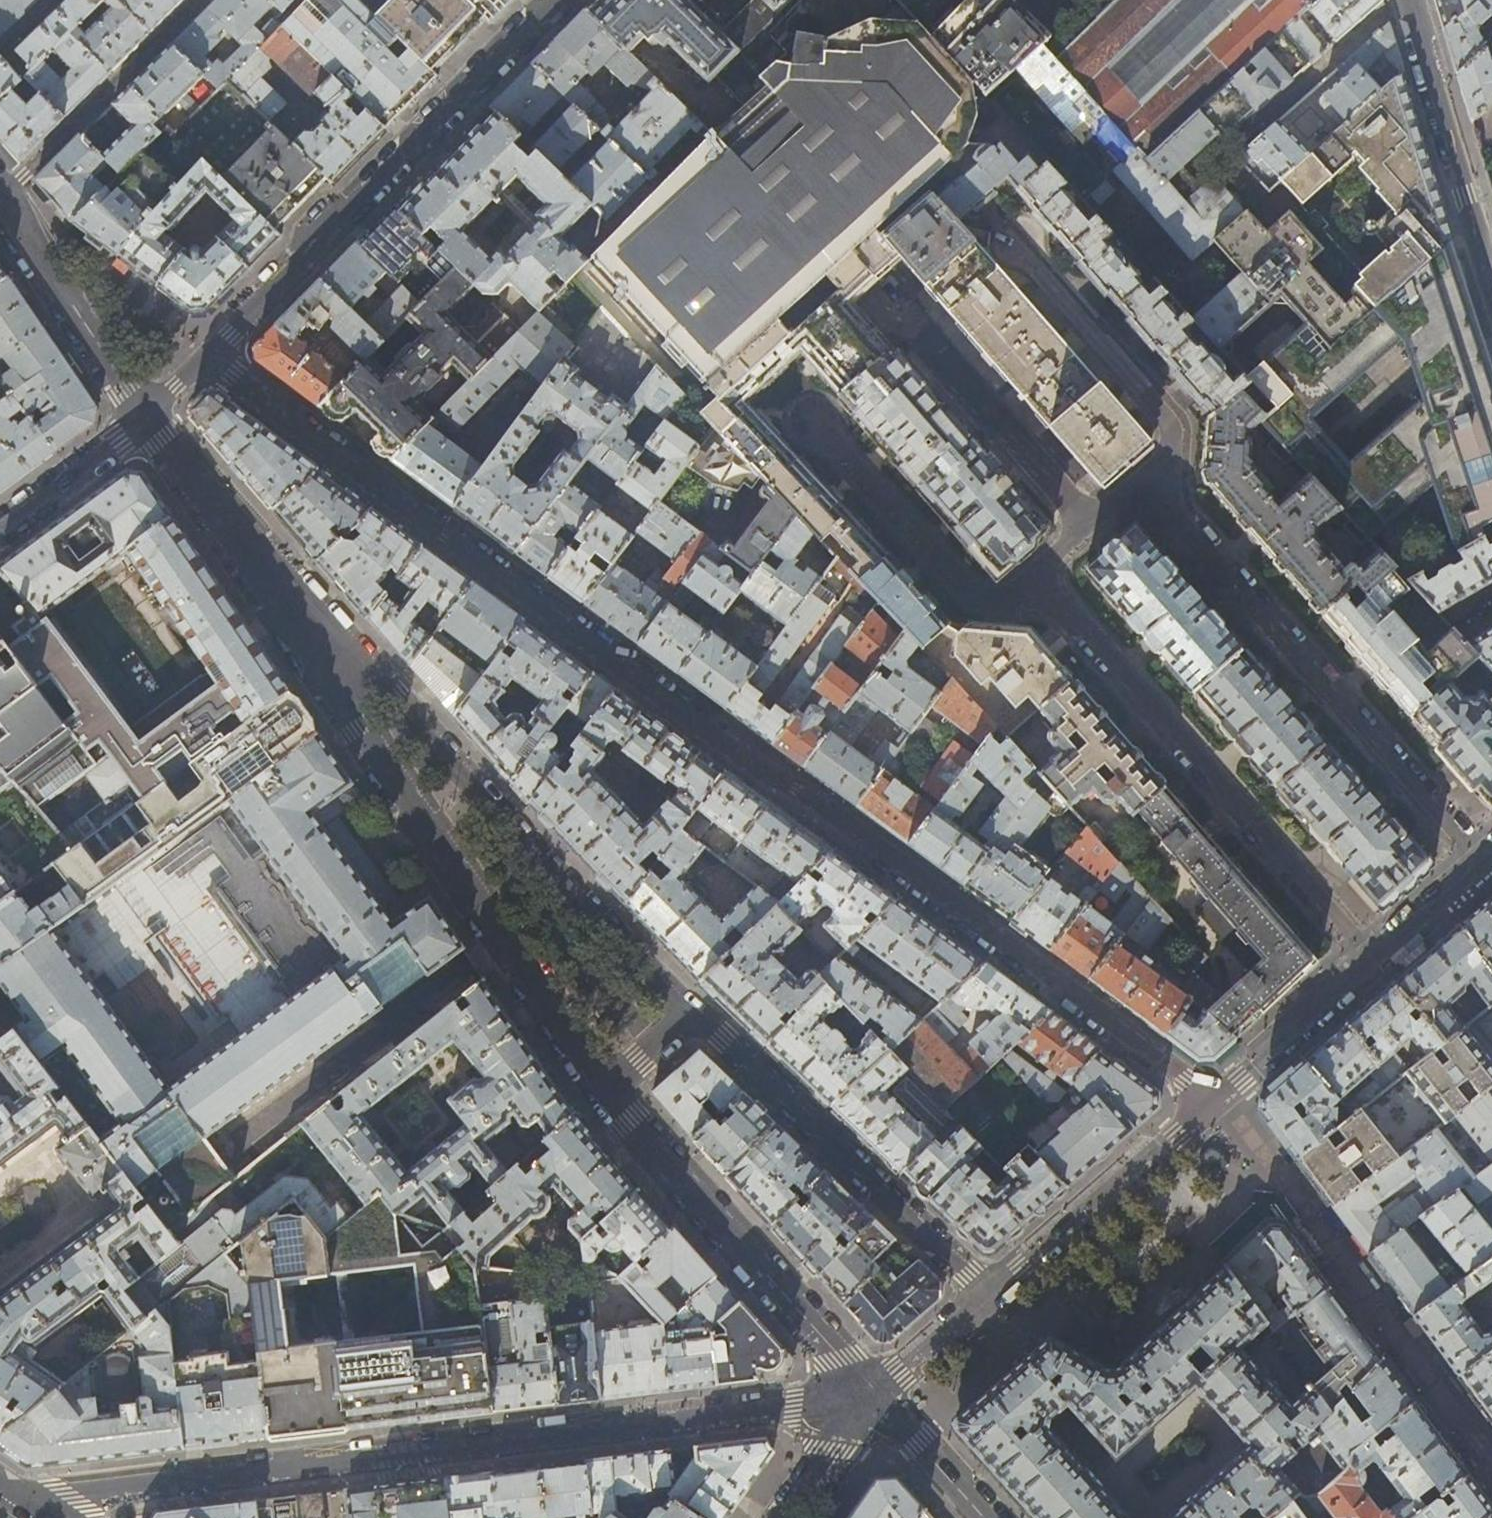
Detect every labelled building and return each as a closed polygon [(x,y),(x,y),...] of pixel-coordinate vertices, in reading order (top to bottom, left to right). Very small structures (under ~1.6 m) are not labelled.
[(98,6),(93,0),(70,0),(18,53),(24,59),(13,70),(0,55),(0,104),(13,91),(19,85),(26,78),(43,61),(54,51),(72,33),(95,10),(98,6)] [(54,0),(0,0),(0,38),(7,46),(54,0)] [(104,1),(112,9),(103,18),(95,10),(72,33),(110,73),(129,54),(150,33),(117,0),(105,0),(104,1)] [(150,33),(169,14),(183,0),(117,0),(150,33)] [(282,12),(270,0),(218,0),(210,8),(173,44),(219,89),(228,81),(282,27),(274,20),(273,19),(261,31),(250,22),(267,5),(278,16),(282,12)] [(282,12),(294,0),(270,0),(282,12)] [(282,12),(278,16),(274,20),(282,27),(385,129),(409,106),(437,77),(432,71),(358,0),(294,0),(282,12)] [(432,71),(433,70),(458,44),(484,19),(485,18),(467,0),(358,0),(432,71)] [(485,18),(490,23),(506,7),(513,0),(467,0),(485,18)] [(586,11),(628,53),(643,37),(648,42),(652,42),(659,35),(708,84),(715,77),(745,106),(722,127),(714,119),(702,117),(697,122),(712,136),(705,143),(665,183),(659,190),(616,233),(609,240),(588,262),(572,278),(601,309),(655,368),(683,397),(687,401),(705,384),(774,321),(823,275),(848,252),(920,185),(966,142),(975,116),(972,80),(897,0),(893,0),(868,21),(853,4),(846,8),(856,28),(826,43),(788,34),(786,31),(789,21),(798,13),(801,0),(596,0),(586,11)] [(1010,0),(897,0),(972,80),(986,96),(1016,69),(1044,43),(1056,57),(1068,45),(1055,32),(1048,38),(1010,0)] [(1068,45),(1056,57),(1147,158),(1228,83),(1281,33),(1297,19),(1315,3),(1313,0),(1115,0),(1068,45)] [(1315,3),(1297,19),(1305,20),(1311,14),(1334,43),(1383,0),(1318,0),(1315,3)] [(1436,5),(1443,29),(1475,0),(1434,0),(1436,5)] [(1443,29),(1450,51),(1457,74),(1488,45),(1491,42),(1491,29),(1490,30),(1485,37),(1481,41),(1476,30),(1482,24),(1485,28),(1490,24),(1487,19),(1491,15),(1491,17),(1491,0),(1475,0),(1443,29)] [(655,80),(628,53),(586,11),(571,26),(545,52),(532,65),(598,130),(602,134),(608,128),(614,133),(615,132),(604,109),(577,83),(587,73),(591,77),(604,65),(632,93),(636,89),(635,86),(654,92),(648,86),(655,80)] [(1323,53),(1297,19),(1281,33),(1310,64),(1323,53)] [(1326,111),(1341,128),(1401,73),(1404,71),(1396,45),(1389,22),(1350,57),(1352,60),(1341,70),(1347,77),(1324,98),(1332,106),(1326,111)] [(282,27),(228,81),(268,120),(285,104),(260,77),(271,67),(267,62),(273,56),(314,96),(315,94),(329,108),(325,112),(324,111),(316,119),(321,124),(314,132),(305,132),(292,144),(327,178),(332,183),(356,158),(385,129),(282,27)] [(110,73),(72,33),(54,51),(66,63),(56,74),(43,61),(26,78),(64,119),(87,96),(110,73)] [(1311,65),(1310,64),(1281,33),(1228,83),(1248,105),(1256,114),(1311,65)] [(1409,102),(1301,200),(1302,201),(1303,203),(1358,153),(1369,165),(1367,166),(1367,169),(1367,171),(1368,173),(1375,180),(1381,181),(1382,180),(1385,183),(1378,189),(1393,207),(1372,225),(1395,251),(1368,275),(1357,286),(1363,293),(1348,306),(1309,262),(1324,249),(1291,212),(1268,232),(1248,210),(1247,211),(1216,177),(1209,184),(1187,203),(1172,186),(1147,158),(1056,57),(1044,43),(1016,69),(1083,143),(1096,132),(1122,162),(1113,172),(1192,261),(1214,242),(1242,273),(1192,318),(1199,325),(1220,348),(1282,292),(1332,346),(1450,242),(1444,218),(1431,176),(1409,102)] [(153,65),(130,88),(161,119),(168,126),(167,127),(174,134),(182,127),(174,119),(170,119),(164,116),(200,79),(207,85),(199,93),(208,101),(219,89),(173,44),(153,65)] [(1491,58),(1491,49),(1488,45),(1457,74),(1463,97),(1471,121),(1491,102),(1491,66),(1488,61),(1491,58)] [(491,107),(495,112),(527,143),(528,145),(532,141),(526,135),(550,111),(560,121),(532,149),(537,153),(557,173),(598,130),(532,65),(516,82),(491,107)] [(1311,155),(1283,180),(1301,200),(1409,102),(1405,87),(1401,73),(1341,128),(1311,155)] [(26,78),(19,85),(36,99),(27,107),(13,91),(0,104),(0,139),(2,142),(20,162),(64,119),(26,78)] [(648,86),(654,92),(615,132),(614,133),(608,128),(602,134),(610,142),(647,178),(659,190),(665,183),(651,169),(690,128),(705,143),(712,136),(697,122),(655,80),(648,86)] [(268,120),(228,81),(219,89),(208,101),(190,118),(184,124),(182,127),(174,134),(203,163),(275,231),(276,230),(301,204),(326,179),(327,178),(292,144),(286,138),(276,128),(268,120)] [(1228,124),(1248,105),(1228,83),(1147,158),(1172,186),(1187,172),(1182,167),(1218,134),(1217,133),(1227,123),(1228,124)] [(161,119),(130,88),(113,105),(135,127),(104,158),(87,141),(94,134),(90,130),(88,129),(36,181),(52,200),(73,223),(133,162),(161,134),(153,126),(161,119)] [(447,245),(441,252),(458,269),(491,302),(507,285),(513,286),(539,312),(544,306),(555,295),(544,284),(554,273),(565,284),(572,278),(588,262),(572,246),(569,250),(559,239),(573,225),(579,231),(585,224),(580,218),(586,212),(596,222),(594,224),(609,240),(616,233),(605,221),(568,184),(557,173),(537,153),(529,161),(521,154),(520,155),(513,148),(515,145),(521,150),(527,143),(495,112),(494,113),(448,160),(399,209),(398,210),(431,242),(436,237),(431,232),(433,229),(441,237),(440,238),(447,245)] [(184,124),(190,118),(185,113),(179,119),(184,124)] [(1277,122),(1250,147),(1283,180),(1311,155),(1277,122)] [(281,123),(276,128),(286,138),(291,132),(281,123)] [(1003,177),(1014,189),(1037,168),(1025,155),(1017,163),(997,140),(989,147),(986,144),(984,146),(982,146),(978,148),(976,150),(973,153),(972,158),(970,159),(972,162),(932,198),(953,222),(956,219),(968,208),(971,212),(987,199),(991,194),(988,191),(1003,177)] [(605,221),(647,178),(610,142),(568,184),(605,221)] [(1250,147),(1237,158),(1238,158),(1270,191),(1283,180),(1250,147)] [(1037,168),(1014,189),(1038,217),(1066,247),(1086,228),(1084,226),(1088,222),(1073,206),(1073,205),(1072,203),(1072,201),(1070,199),(1069,197),(1067,195),(1065,194),(1063,193),(1061,192),(1059,189),(1066,182),(1046,160),(1037,168)] [(98,242),(118,257),(134,236),(174,195),(150,172),(145,174),(133,162),(73,223),(98,242)] [(280,236),(275,231),(203,163),(174,195),(134,236),(118,257),(143,276),(191,312),(207,311),(218,299),(257,260),(280,236)] [(929,196),(920,185),(848,252),(876,283),(902,260),(946,309),(1024,399),(1073,456),(1101,487),(1151,443),(1130,419),(1092,375),(1046,322),(1000,270),(956,219),(953,222),(932,198),(930,196),(929,196)] [(1302,201),(1291,212),(1324,249),(1309,262),(1348,306),(1363,293),(1357,286),(1368,275),(1325,227),(1330,222),(1316,207),(1311,211),(1303,203),(1302,201)] [(441,252),(431,242),(398,210),(380,229),(361,249),(400,286),(417,268),(421,268),(423,269),(441,286),(458,269),(441,252)] [(1086,228),(1066,247),(1090,275),(1115,303),(1139,281),(1135,276),(1137,273),(1127,263),(1125,265),(1123,263),(1123,260),(1122,258),(1121,256),(1118,252),(1116,250),(1114,249),(1112,248),(1109,247),(1103,240),(1108,235),(1110,237),(1114,234),(1096,214),(1088,222),(1084,226),(1086,228)] [(1450,242),(1332,346),(1282,292),(1220,348),(1238,367),(1248,377),(1276,408),(1267,417),(1261,423),(1273,436),(1291,455),(1304,469),(1322,489),(1383,433),(1389,439),(1414,419),(1424,428),(1432,421),(1468,388),(1482,383),(1487,384),(1491,387),(1491,388),(1491,370),(1475,316),(1450,242)] [(403,289),(400,286),(361,249),(356,244),(342,259),(321,279),(351,310),(378,284),(385,291),(390,290),(392,288),(398,294),(403,289)] [(774,321),(705,384),(716,396),(697,413),(712,429),(767,487),(796,518),(813,536),(819,543),(832,533),(859,562),(847,573),(856,583),(889,553),(849,510),(783,440),(748,402),(801,352),(820,374),(838,395),(892,348),(883,337),(880,333),(854,303),(876,283),(848,252),(823,275),(837,291),(789,337),(774,321)] [(520,330),(491,302),(458,269),(441,286),(421,307),(410,318),(427,335),(390,372),(373,356),(349,380),(321,408),(342,424),(354,412),(362,420),(368,421),(374,427),(380,433),(369,444),(391,461),(434,417),(422,405),(429,386),(453,361),(471,380),(520,330)] [(7,277),(0,283),(0,355),(2,359),(1,361),(4,365),(3,366),(9,374),(0,382),(0,384),(9,396),(11,395),(23,408),(28,415),(39,407),(48,417),(37,426),(57,450),(74,437),(93,423),(96,408),(82,387),(59,353),(42,328),(24,302),(7,277)] [(366,325),(351,310),(321,279),(298,303),(278,324),(316,354),(328,339),(353,359),(341,374),(349,380),(373,356),(384,344),(366,325)] [(1139,281),(1115,303),(1139,329),(1163,357),(1187,335),(1199,325),(1192,318),(1184,308),(1175,316),(1173,314),(1172,311),(1171,308),(1168,305),(1166,303),(1164,302),(1161,301),(1159,297),(1167,290),(1158,280),(1147,290),(1139,281)] [(421,307),(403,289),(398,294),(366,325),(384,344),(410,318),(421,307)] [(579,339),(544,306),(539,312),(520,330),(471,380),(434,417),(391,461),(425,486),(455,508),(483,469),(439,436),(448,426),(455,432),(518,367),(541,390),(564,359),(579,339)] [(579,339),(564,359),(579,370),(575,376),(609,401),(613,395),(627,406),(655,368),(601,309),(579,339)] [(341,374),(316,354),(278,324),(256,346),(257,361),(288,384),(321,408),(349,380),(341,374)] [(64,350),(47,325),(42,328),(59,353),(64,350)] [(1187,335),(1163,357),(1189,386),(1211,411),(1248,377),(1238,367),(1229,376),(1220,366),(1220,365),(1219,363),(1218,360),(1217,358),(1215,356),(1213,355),(1211,353),(1209,352),(1207,351),(1196,339),(1193,342),(1187,335)] [(933,394),(892,348),(838,395),(881,444),(917,485),(971,438),(933,394)] [(564,359),(541,390),(525,411),(489,461),(483,469),(455,508),(488,533),(516,553),(569,483),(574,476),(583,465),(587,459),(627,406),(613,395),(609,401),(575,376),(579,370),(564,359)] [(666,420),(683,397),(655,368),(627,406),(587,459),(619,482),(635,461),(643,451),(625,438),(626,436),(626,435),(626,433),(625,432),(625,431),(645,404),(666,420)] [(1276,408),(1248,377),(1211,411),(1208,414),(1204,471),(1209,485),(1259,542),(1324,616),(1354,586),(1363,596),(1395,568),(1377,548),(1357,566),(1354,562),(1349,562),(1344,567),(1315,536),(1315,527),(1335,510),(1337,512),(1340,508),(1322,489),(1304,469),(1287,485),(1294,493),(1281,504),(1269,491),(1273,488),(1245,455),(1246,454),(1246,443),(1244,443),(1245,427),(1249,427),(1263,414),(1267,417),(1276,408)] [(1444,510),(1458,553),(1491,533),(1491,388),(1491,387),(1487,384),(1482,383),(1468,388),(1432,421),(1449,471),(1460,506),(1444,510)] [(297,494),(319,469),(212,390),(190,413),(199,423),(231,460),(275,510),(295,492),(297,494)] [(23,408),(11,395),(9,396),(0,403),(0,437),(2,440),(0,441),(0,492),(24,475),(57,450),(37,426),(30,417),(20,425),(15,422),(12,425),(8,421),(23,408)] [(476,451),(489,461),(525,411),(512,402),(476,451)] [(1383,433),(1322,489),(1340,508),(1350,518),(1366,536),(1368,538),(1394,513),(1386,490),(1449,471),(1432,421),(1424,428),(1414,419),(1389,439),(1383,433)] [(656,476),(635,461),(619,482),(616,486),(650,513),(658,502),(698,448),(664,423),(644,448),(665,464),(656,476)] [(698,448),(658,502),(684,522),(694,510),(698,504),(703,495),(708,484),(747,486),(753,491),(755,489),(762,494),(762,493),(767,487),(712,429),(698,448)] [(1284,461),(1291,455),(1273,436),(1267,442),(1284,461)] [(1012,485),(971,438),(917,485),(955,528),(993,573),(1002,574),(1047,534),(1048,526),(1012,485)] [(583,465),(574,476),(580,480),(588,469),(583,465)] [(346,489),(319,469),(297,494),(295,492),(275,510),(297,536),(319,561),(341,541),(331,530),(338,525),(342,529),(344,528),(348,528),(350,527),(353,531),(356,528),(359,525),(373,509),(346,489)] [(91,767),(35,809),(71,851),(189,764),(189,763),(290,691),(257,642),(251,634),(165,508),(142,474),(127,472),(11,558),(0,567),(0,576),(22,601),(6,614),(16,626),(13,629),(21,640),(9,649),(37,689),(50,679),(76,715),(62,725),(83,755),(97,745),(106,756),(91,767)] [(601,507),(569,483),(516,553),(532,565),(548,577),(597,512),(601,507)] [(771,551),(796,518),(767,487),(762,493),(762,494),(763,496),(770,501),(736,547),(729,542),(730,542),(722,536),(720,540),(717,538),(714,542),(713,543),(714,544),(727,553),(754,574),(763,561),(771,551)] [(603,503),(611,509),(618,501),(609,495),(603,503)] [(699,533),(697,532),(684,522),(658,502),(650,513),(636,532),(677,563),(699,533)] [(397,527),(373,509),(359,525),(356,528),(362,535),(354,541),(343,540),(341,541),(319,561),(340,585),(369,618),(387,594),(379,584),(386,578),(385,576),(392,569),(399,577),(422,546),(397,527)] [(632,538),(597,512),(548,577),(565,590),(584,603),(613,564),(632,538)] [(797,558),(813,536),(796,518),(771,551),(785,561),(777,571),(763,561),(754,574),(746,585),(741,592),(787,625),(811,593),(816,586),(823,577),(808,567),(804,573),(792,564),(795,561),(797,562),(799,560),(797,558)] [(1343,525),(1359,543),(1366,536),(1350,518),(1343,525)] [(1192,694),(1243,649),(1191,590),(1135,526),(1085,570),(1145,639),(1192,694)] [(699,532),(699,533),(677,563),(669,573),(665,579),(680,590),(714,544),(713,543),(714,542),(699,532)] [(1408,581),(1439,615),(1491,585),(1491,533),(1458,553),(1408,581)] [(727,553),(714,544),(680,590),(669,604),(682,614),(697,593),(725,613),(741,592),(746,585),(733,576),(733,575),(733,574),(733,573),(733,572),(732,571),(732,570),(731,569),(730,568),(729,568),(728,568),(726,568),(725,568),(724,568),(723,569),(718,565),(727,553)] [(448,565),(422,546),(399,577),(387,594),(369,618),(391,643),(410,666),(432,636),(412,621),(424,605),(432,612),(436,607),(448,616),(473,583),(448,565)] [(904,570),(889,553),(856,583),(877,604),(888,616),(892,621),(904,633),(919,650),(951,624),(926,593),(922,596),(920,594),(923,591),(916,583),(913,586),(911,583),(914,580),(904,570)] [(835,560),(823,577),(816,586),(865,620),(871,612),(877,604),(856,583),(847,573),(835,560)] [(654,593),(665,579),(669,573),(659,567),(650,580),(649,579),(644,586),(613,564),(584,603),(605,620),(624,634),(654,593)] [(1408,581),(1395,568),(1363,596),(1354,586),(1324,616),(1347,644),(1347,648),(1354,656),(1358,656),(1368,667),(1376,676),(1376,681),(1382,689),(1387,689),(1410,716),(1449,680),(1477,655),(1465,643),(1439,615),(1408,581)] [(497,601),(473,583),(448,616),(441,625),(494,665),(526,622),(499,603),(497,601)] [(669,604),(654,593),(624,634),(631,638),(639,644),(669,604)] [(811,593),(787,625),(758,665),(726,708),(725,709),(750,727),(773,744),(832,664),(846,646),(859,628),(842,615),(823,640),(824,640),(777,704),(771,702),(768,699),(763,705),(758,701),(810,630),(811,631),(829,607),(811,593)] [(682,614),(669,604),(639,644),(657,658),(679,674),(680,674),(715,627),(716,625),(702,615),(696,623),(682,614)] [(871,612),(865,620),(859,628),(846,646),(877,669),(899,640),(871,612)] [(559,648),(526,622),(494,665),(488,673),(484,678),(504,692),(513,679),(542,701),(533,713),(535,715),(553,728),(562,715),(594,673),(559,648)] [(1029,630),(951,624),(919,650),(949,681),(994,730),(1004,740),(1039,709),(1072,680),(1046,650),(1029,630)] [(725,635),(715,627),(680,674),(701,690),(725,707),(726,708),(758,665),(722,640),(725,635)] [(1465,643),(1477,655),(1491,672),(1491,628),(1465,643)] [(435,633),(432,636),(410,666),(434,693),(455,716),(484,678),(488,673),(481,668),(477,673),(467,666),(470,662),(460,655),(457,659),(443,648),(447,643),(435,633)] [(904,633),(899,640),(877,669),(864,687),(804,767),(833,788),(856,806),(902,745),(895,741),(893,744),(885,738),(868,761),(850,746),(877,708),(911,733),(927,710),(930,706),(949,681),(919,650),(904,633)] [(0,637),(0,791),(11,783),(35,809),(91,767),(83,755),(62,725),(37,689),(9,649),(0,637)] [(1255,663),(1243,649),(1192,694),(1213,716),(1220,724),(1219,728),(1230,740),(1234,740),(1234,744),(1239,751),(1245,757),(1249,757),(1275,788),(1324,742),(1312,729),(1312,724),(1302,712),(1297,711),(1284,697),(1270,680),(1270,676),(1259,663),(1255,663)] [(864,687),(832,664),(773,744),(788,755),(804,767),(864,687)] [(605,681),(594,673),(562,715),(573,723),(560,740),(557,741),(557,739),(557,738),(556,737),(554,736),(553,735),(552,735),(551,735),(549,735),(548,735),(547,735),(536,749),(529,759),(512,782),(520,791),(530,803),(581,735),(616,689),(605,681)] [(494,705),(504,692),(484,678),(455,716),(484,750),(512,782),(529,759),(522,752),(529,742),(536,749),(547,735),(553,728),(535,715),(527,726),(525,724),(525,722),(525,721),(525,719),(524,718),(523,717),(522,716),(521,715),(519,715),(518,714),(516,714),(515,714),(513,715),(512,716),(511,716),(508,713),(504,717),(494,705)] [(1081,798),(1086,797),(1095,790),(1105,801),(1112,802),(1118,796),(1134,814),(1138,811),(1165,786),(1146,764),(1119,733),(1073,680),(1072,680),(1039,709),(1056,727),(1050,732),(1050,739),(1059,750),(1051,757),(1050,763),(1037,775),(1042,781),(1067,808),(1081,796),(1081,798)] [(1410,716),(1438,748),(1435,750),(1453,771),(1471,792),(1474,789),(1491,809),(1491,810),(1491,696),(1491,695),(1488,697),(1484,692),(1479,691),(1471,697),(1470,696),(1462,695),(1449,680),(1410,716)] [(949,681),(930,706),(983,746),(994,730),(949,681)] [(643,710),(616,689),(581,735),(602,751),(608,742),(615,739),(626,748),(624,749),(626,752),(644,766),(671,731),(643,710)] [(290,691),(189,763),(189,764),(71,851),(0,903),(0,967),(53,928),(64,920),(216,809),(228,800),(319,733),(306,714),(290,691)] [(927,710),(911,733),(902,745),(856,806),(883,825),(908,844),(941,803),(920,787),(914,794),(899,783),(901,780),(897,777),(906,765),(905,764),(931,730),(925,725),(933,715),(927,710)] [(1004,740),(994,730),(983,746),(975,757),(941,803),(908,844),(937,866),(963,885),(1042,781),(1037,775),(1004,740)] [(699,751),(671,731),(644,766),(664,781),(666,781),(669,779),(680,787),(679,793),(672,802),(670,800),(669,802),(691,818),(726,771),(699,751)] [(129,1179),(150,1163),(190,1215),(192,1214),(214,1196),(236,1179),(207,1138),(260,1098),(289,1136),(302,1125),(330,1102),(341,1094),(452,1004),(430,973),(465,948),(430,897),(393,922),(313,813),(353,784),(319,733),(228,800),(293,887),(266,906),(221,843),(233,834),(216,809),(64,920),(76,937),(91,926),(144,998),(118,1016),(53,928),(0,967),(0,988),(24,1022),(13,1030),(44,1070),(60,1058),(112,1126),(96,1137),(129,1179)] [(606,755),(602,751),(581,735),(530,803),(557,831),(571,845),(582,857),(603,836),(600,833),(627,805),(594,772),(606,755)] [(954,741),(920,787),(941,803),(975,757),(954,741)] [(1359,783),(1324,742),(1275,788),(1330,851),(1383,911),(1407,890),(1433,867),(1404,834),(1359,783)] [(745,785),(726,771),(691,818),(681,830),(698,842),(714,822),(740,841),(769,803),(745,785)] [(1042,781),(963,885),(989,904),(1012,921),(1051,871),(1019,848),(1046,813),(1052,816),(1059,816),(1067,808),(1042,781)] [(35,809),(11,783),(0,791),(0,903),(71,851),(35,809)] [(1241,873),(1165,786),(1138,811),(1163,840),(1160,842),(1209,898),(1196,909),(1231,949),(1249,971),(1221,998),(1216,992),(1215,993),(1199,1007),(1236,1039),(1257,1019),(1275,1002),(1318,962),(1274,912),(1241,873)] [(681,830),(691,818),(669,802),(645,824),(627,805),(600,833),(603,836),(582,857),(607,883),(626,903),(648,874),(639,864),(654,850),(660,858),(681,830)] [(801,827),(769,803),(740,841),(754,851),(749,857),(763,867),(767,862),(786,875),(770,896),(780,903),(808,875),(813,870),(833,851),(801,827)] [(1085,827),(1065,854),(1069,857),(1100,879),(1105,882),(1120,864),(1100,844),(1087,829),(1085,827)] [(705,848),(698,842),(681,830),(660,858),(660,859),(672,870),(661,880),(652,869),(648,874),(626,903),(664,943),(700,981),(701,982),(733,950),(723,939),(735,927),(746,937),(778,905),(780,903),(770,896),(756,885),(722,919),(703,901),(707,898),(707,891),(697,882),(692,882),(689,886),(681,879),(705,848)] [(868,877),(833,851),(813,870),(823,878),(818,884),(808,875),(780,903),(778,905),(799,925),(809,916),(810,917),(814,917),(823,907),(825,906),(826,906),(827,905),(828,905),(830,905),(831,906),(832,906),(833,907),(834,908),(834,909),(835,910),(835,912),(835,913),(835,914),(834,915),(833,917),(828,922),(828,923),(827,923),(827,924),(827,925),(828,925),(828,926),(828,927),(827,928),(842,943),(829,956),(831,958),(835,962),(838,958),(857,940),(872,925),(866,920),(871,913),(873,912),(880,917),(898,899),(868,877)] [(1069,857),(1065,854),(1051,871),(1012,921),(1031,936),(1051,950),(1086,906),(1099,891),(1105,882),(1100,879),(1093,889),(1090,887),(1080,901),(1051,881),(1057,873),(1058,874),(1064,866),(1063,865),(1069,857)] [(1120,864),(1105,882),(1099,891),(1116,904),(1135,880),(1120,864)] [(1114,921),(1128,931),(1153,900),(1140,886),(1114,921)] [(1481,905),(1459,925),(1476,949),(1481,957),(1491,973),(1491,896),(1481,905)] [(939,929),(898,899),(880,917),(872,925),(857,940),(941,1003),(984,963),(939,929)] [(1153,900),(1128,931),(1125,935),(1090,979),(1132,1010),(1166,1036),(1204,983),(1193,973),(1184,986),(1154,965),(1150,970),(1143,965),(1151,954),(1148,952),(1173,921),(1153,900)] [(802,929),(799,925),(778,905),(746,937),(733,950),(701,982),(735,1015),(767,1045),(827,984),(820,977),(835,962),(831,958),(817,970),(808,970),(799,978),(785,964),(783,964),(782,964),(774,955),(778,951),(780,952),(802,929)] [(1125,935),(1086,906),(1051,950),(1069,963),(1090,979),(1125,935)] [(1459,925),(1428,952),(1393,982),(1445,1041),(1464,1026),(1453,1014),(1459,1009),(1452,1003),(1464,992),(1464,986),(1469,982),(1488,1007),(1491,1004),(1491,973),(1481,957),(1471,966),(1467,961),(1468,956),(1476,949),(1459,925)] [(922,1021),(838,958),(835,962),(820,977),(827,984),(845,1003),(850,1009),(864,1023),(871,1016),(885,1028),(882,1031),(887,1035),(881,1041),(890,1051),(922,1021)] [(1050,1012),(1018,988),(984,963),(941,1003),(922,1021),(890,1051),(946,1110),(1002,1057),(1009,1051),(1016,1043),(1050,1012)] [(341,1094),(349,1104),(338,1112),(330,1102),(302,1125),(366,1204),(379,1194),(394,1211),(396,1212),(402,1214),(425,1196),(449,1226),(465,1211),(443,1184),(449,1178),(455,1186),(461,1186),(471,1177),(471,1171),(466,1165),(473,1160),(493,1186),(509,1172),(485,1142),(511,1122),(511,1115),(514,1113),(521,1124),(530,1126),(541,1143),(544,1141),(576,1112),(562,1090),(533,1048),(505,1007),(485,977),(465,994),(472,1003),(463,1011),(456,1001),(452,1004),(341,1094)] [(1372,1001),(1346,1023),(1394,1082),(1404,1074),(1408,1071),(1393,1054),(1411,1039),(1426,1056),(1431,1052),(1438,1047),(1445,1041),(1393,982),(1372,1001)] [(1215,993),(1204,983),(1166,1036),(1183,1049),(1199,1060),(1214,1059),(1219,1055),(1237,1039),(1236,1039),(1199,1007),(1215,993)] [(837,1012),(845,1003),(827,984),(767,1045),(800,1077),(830,1106),(890,1051),(881,1041),(872,1032),(864,1039),(863,1040),(863,1041),(862,1042),(862,1043),(862,1044),(858,1048),(855,1050),(854,1049),(853,1050),(846,1043),(847,1042),(846,1041),(846,1038),(840,1031),(837,1032),(836,1031),(834,1032),(826,1024),(826,1023),(825,1022),(825,1020),(825,1019),(826,1018),(826,1017),(831,1013),(832,1014),(833,1014),(834,1014),(835,1014),(836,1013),(837,1012)] [(1488,1007),(1464,1026),(1445,1041),(1438,1047),(1448,1060),(1441,1065),(1431,1052),(1426,1056),(1408,1071),(1404,1074),(1443,1123),(1453,1116),(1468,1104),(1454,1085),(1465,1077),(1479,1095),(1491,1084),(1491,1062),(1491,1061),(1491,1004),(1488,1007)] [(864,1023),(850,1009),(847,1012),(852,1017),(850,1020),(850,1024),(854,1028),(858,1028),(860,1025),(864,1029),(867,1026),(864,1023)] [(1075,1030),(1050,1012),(1016,1043),(1072,1084),(1100,1049),(1075,1030)] [(1324,1042),(1304,1060),(1339,1100),(1369,1074),(1374,1080),(1353,1097),(1355,1100),(1345,1107),(1352,1115),(1362,1107),(1394,1082),(1346,1023),(1324,1042)] [(54,1123),(62,1135),(59,1137),(62,1142),(53,1149),(91,1198),(99,1193),(102,1196),(107,1193),(116,1205),(0,1290),(0,1332),(16,1344),(21,1337),(25,1339),(28,1340),(31,1340),(32,1341),(31,1342),(34,1344),(35,1342),(99,1295),(127,1333),(147,1318),(125,1290),(140,1278),(122,1253),(139,1240),(157,1264),(203,1226),(192,1214),(190,1215),(170,1231),(148,1204),(142,1209),(135,1199),(141,1194),(129,1179),(96,1137),(66,1098),(57,1104),(50,1094),(58,1088),(44,1070),(13,1030),(0,1040),(0,1163),(54,1123)] [(1114,1147),(1159,1108),(1158,1092),(1129,1071),(1100,1049),(1072,1084),(1088,1102),(1058,1130),(1061,1135),(1037,1156),(1041,1160),(1067,1187),(1114,1147)] [(673,1115),(693,1137),(744,1093),(700,1050),(657,1087),(653,1092),(666,1107),(673,1115)] [(946,1110),(890,1051),(830,1106),(867,1141),(900,1173),(935,1136),(954,1118),(946,1110)] [(1066,1092),(1009,1051),(1002,1057),(1044,1102),(1059,1102),(1066,1092)] [(1339,1100),(1304,1060),(1283,1078),(1263,1096),(1261,1111),(1278,1134),(1297,1159),(1325,1136),(1336,1128),(1327,1117),(1328,1116),(1329,1115),(1329,1114),(1329,1113),(1329,1112),(1329,1111),(1329,1110),(1328,1110),(1328,1109),(1333,1105),(1346,1120),(1352,1115),(1345,1107),(1339,1100)] [(1479,1095),(1468,1104),(1453,1116),(1491,1164),(1491,1163),(1491,1084),(1479,1095)] [(758,1106),(744,1093),(693,1137),(710,1156),(727,1175),(775,1123),(758,1106)] [(1400,1155),(1362,1107),(1352,1115),(1346,1120),(1337,1127),(1346,1139),(1334,1148),(1325,1136),(1297,1159),(1315,1183),(1332,1205),(1361,1183),(1350,1168),(1362,1158),(1375,1174),(1400,1155)] [(579,1117),(576,1112),(544,1141),(551,1149),(533,1164),(535,1166),(527,1174),(518,1164),(509,1172),(493,1186),(465,1211),(449,1226),(444,1230),(461,1250),(474,1265),(489,1267),(491,1255),(533,1217),(534,1217),(537,1218),(539,1217),(541,1217),(543,1216),(545,1215),(546,1214),(549,1211),(549,1210),(550,1208),(551,1206),(551,1204),(551,1202),(550,1199),(550,1197),(551,1197),(547,1192),(554,1185),(578,1214),(571,1220),(570,1228),(583,1243),(583,1239),(639,1189),(610,1156),(589,1133),(590,1132),(578,1118),(579,1117)] [(970,1161),(982,1148),(954,1118),(935,1136),(900,1173),(938,1210),(981,1251),(996,1249),(1034,1216),(1067,1187),(1041,1160),(1029,1169),(1018,1157),(1004,1171),(1003,1172),(1007,1177),(997,1187),(1000,1190),(994,1195),(983,1185),(985,1183),(985,1176),(970,1161)] [(801,1148),(775,1123),(727,1175),(751,1202),(773,1226),(795,1201),(798,1199),(788,1190),(795,1184),(804,1193),(825,1170),(801,1148)] [(1435,1129),(1400,1155),(1375,1174),(1367,1180),(1382,1200),(1415,1176),(1423,1187),(1436,1204),(1455,1190),(1473,1177),(1435,1129)] [(1491,1164),(1473,1177),(1455,1190),(1471,1209),(1473,1208),(1491,1194),(1491,1163),(1491,1164)] [(825,1170),(804,1193),(811,1200),(802,1208),(795,1201),(773,1226),(796,1252),(818,1276),(844,1249),(835,1240),(841,1234),(851,1243),(875,1218),(850,1194),(845,1190),(825,1170)] [(352,1216),(356,1212),(346,1199),(342,1198),(331,1207),(308,1179),(284,1176),(236,1215),(232,1210),(223,1209),(214,1196),(192,1214),(203,1226),(213,1219),(235,1246),(294,1199),(325,1237),(352,1216)] [(1367,1180),(1361,1183),(1332,1205),(1350,1229),(1368,1253),(1413,1221),(1419,1216),(1436,1204),(1423,1187),(1402,1203),(1397,1198),(1387,1205),(1380,1210),(1375,1204),(1382,1200),(1367,1180)] [(658,1209),(639,1189),(583,1239),(583,1243),(585,1262),(619,1277),(674,1227),(658,1209)] [(1455,1190),(1436,1204),(1419,1216),(1466,1276),(1491,1257),(1491,1232),(1473,1208),(1471,1209),(1455,1190)] [(420,1421),(396,1212),(394,1211),(379,1194),(366,1204),(356,1212),(352,1216),(371,1240),(380,1337),(356,1339),(357,1347),(339,1350),(349,1429),(386,1425),(420,1421)] [(330,1275),(325,1237),(294,1199),(235,1246),(225,1255),(250,1286),(269,1436),(269,1439),(311,1434),(349,1429),(339,1350),(338,1341),(289,1347),(286,1325),(291,1324),(289,1309),(284,1310),(279,1281),(330,1275)] [(419,1221),(402,1214),(396,1212),(420,1421),(458,1416),(492,1412),(477,1287),(474,1265),(461,1250),(424,1256),(419,1221)] [(875,1218),(851,1243),(844,1249),(818,1276),(833,1294),(861,1325),(876,1341),(891,1342),(912,1323),(941,1297),(942,1282),(903,1245),(875,1218)] [(250,1286),(225,1255),(235,1246),(213,1219),(203,1226),(157,1264),(140,1278),(125,1290),(147,1318),(157,1310),(170,1327),(169,1304),(170,1300),(183,1289),(207,1285),(225,1293),(227,1296),(230,1314),(229,1314),(228,1314),(227,1314),(226,1315),(225,1316),(224,1318),(224,1319),(224,1320),(228,1352),(199,1355),(199,1356),(194,1357),(194,1356),(190,1357),(190,1360),(174,1362),(185,1449),(219,1445),(239,1442),(239,1440),(267,1436),(269,1436),(250,1286)] [(1431,1246),(1413,1221),(1368,1253),(1391,1284),(1413,1314),(1458,1282),(1445,1264),(1436,1270),(1424,1254),(1431,1246)] [(1308,1257),(1284,1224),(1269,1223),(1249,1242),(1225,1265),(1267,1322),(1273,1330),(1295,1314),(1330,1287),(1308,1257)] [(697,1253),(674,1227),(619,1277),(620,1278),(662,1322),(664,1323),(688,1303),(718,1277),(697,1253)] [(1466,1276),(1458,1282),(1413,1314),(1436,1345),(1459,1375),(1491,1351),(1491,1329),(1488,1332),(1483,1333),(1462,1304),(1463,1299),(1491,1279),(1491,1278),(1491,1257),(1466,1276)] [(620,1278),(619,1277),(585,1262),(588,1282),(620,1278)] [(1307,1390),(1289,1405),(1266,1378),(1270,1374),(1258,1359),(1254,1362),(1252,1363),(1239,1348),(1267,1322),(1225,1265),(1178,1309),(1113,1371),(1050,1335),(957,1416),(956,1431),(1007,1488),(1034,1517),(1130,1517),(1050,1427),(1050,1417),(1067,1403),(1115,1456),(1196,1386),(1248,1445),(1165,1517),(1217,1517),(1221,1515),(1225,1515),(1227,1517),(1240,1517),(1238,1516),(1247,1508),(1248,1509),(1251,1509),(1252,1509),(1253,1509),(1254,1509),(1255,1508),(1263,1517),(1267,1517),(1291,1499),(1298,1493),(1299,1492),(1277,1467),(1295,1452),(1289,1444),(1295,1439),(1302,1446),(1316,1435),(1343,1471),(1347,1468),(1348,1461),(1349,1455),(1350,1453),(1350,1451),(1351,1450),(1352,1449),(1371,1435),(1385,1424),(1415,1401),(1407,1389),(1390,1368),(1383,1358),(1335,1405),(1329,1411),(1325,1405),(1312,1386),(1308,1380),(1303,1383),(1307,1390)] [(508,1284),(477,1287),(492,1412),(527,1408),(558,1404),(549,1327),(543,1276),(521,1272),(525,1299),(510,1300),(508,1284)] [(729,1289),(718,1277),(688,1303),(695,1310),(694,1311),(693,1312),(692,1313),(692,1314),(691,1316),(691,1317),(691,1319),(692,1320),(692,1322),(693,1323),(689,1327),(664,1323),(671,1390),(698,1387),(717,1384),(712,1328),(740,1301),(729,1289)] [(1356,1322),(1330,1287),(1295,1314),(1304,1326),(1299,1329),(1325,1364),(1329,1360),(1334,1367),(1312,1386),(1325,1405),(1331,1400),(1335,1405),(1383,1358),(1356,1322)] [(765,1330),(740,1301),(712,1328),(717,1384),(748,1381),(786,1376),(792,1360),(765,1330)] [(147,1318),(127,1333),(64,1384),(0,1436),(0,1448),(15,1459),(28,1468),(98,1459),(185,1449),(174,1362),(170,1327),(157,1310),(147,1318)] [(671,1390),(664,1323),(662,1322),(654,1323),(653,1321),(648,1318),(629,1320),(626,1324),(626,1326),(593,1330),(602,1399),(640,1394),(671,1390)] [(592,1321),(549,1327),(558,1404),(581,1401),(602,1399),(593,1330),(592,1321)] [(1276,1349),(1282,1344),(1274,1331),(1267,1336),(1276,1349)] [(64,1384),(24,1356),(25,1354),(23,1349),(16,1344),(0,1332),(0,1436),(64,1384)] [(1459,1375),(1481,1406),(1491,1420),(1491,1351),(1459,1375)] [(1415,1401),(1385,1424),(1393,1434),(1378,1445),(1371,1435),(1352,1449),(1351,1450),(1350,1451),(1350,1453),(1349,1455),(1348,1461),(1357,1471),(1359,1471),(1373,1460),(1403,1499),(1387,1512),(1392,1517),(1411,1517),(1469,1473),(1440,1434),(1415,1401)] [(672,1497),(701,1517),(726,1517),(737,1501),(773,1452),(765,1439),(728,1444),(696,1447),(698,1459),(693,1459),(673,1488),(666,1498),(671,1496),(672,1497)] [(669,1451),(648,1453),(652,1490),(673,1488),(669,1451)] [(586,1461),(592,1517),(607,1517),(616,1511),(615,1497),(652,1492),(652,1490),(648,1453),(615,1457),(586,1461)] [(539,1467),(545,1517),(546,1517),(576,1514),(577,1517),(592,1517),(586,1461),(561,1464),(539,1467)] [(1359,1471),(1357,1471),(1348,1461),(1347,1468),(1343,1471),(1319,1493),(1338,1517),(1392,1517),(1387,1512),(1380,1517),(1356,1485),(1357,1485),(1359,1484),(1360,1483),(1360,1482),(1361,1481),(1361,1480),(1361,1479),(1361,1477),(1361,1475),(1360,1474),(1360,1472),(1359,1471)] [(492,1472),(498,1517),(545,1517),(539,1467),(517,1469),(492,1472)] [(445,1478),(450,1517),(498,1517),(492,1472),(471,1475),(445,1478)] [(1469,1473),(1411,1517),(1491,1517),(1491,1504),(1473,1479),(1469,1473)] [(926,1509),(924,1507),(899,1479),(898,1477),(894,1477),(880,1478),(877,1478),(875,1481),(865,1494),(864,1497),(854,1510),(852,1513),(848,1517),(934,1517),(926,1509)] [(445,1478),(411,1482),(374,1486),(378,1517),(450,1517),(445,1478)] [(297,1496),(300,1517),(378,1517),(374,1486),(336,1491),(297,1496)] [(237,1503),(239,1517),(300,1517),(297,1496),(269,1499),(237,1503)] [(672,1497),(664,1508),(662,1507),(655,1510),(649,1517),(701,1517),(672,1497)] [(1291,1499),(1267,1517),(1305,1517),(1291,1499)] [(237,1503),(192,1508),(158,1513),(154,1517),(239,1517),(237,1503)]
